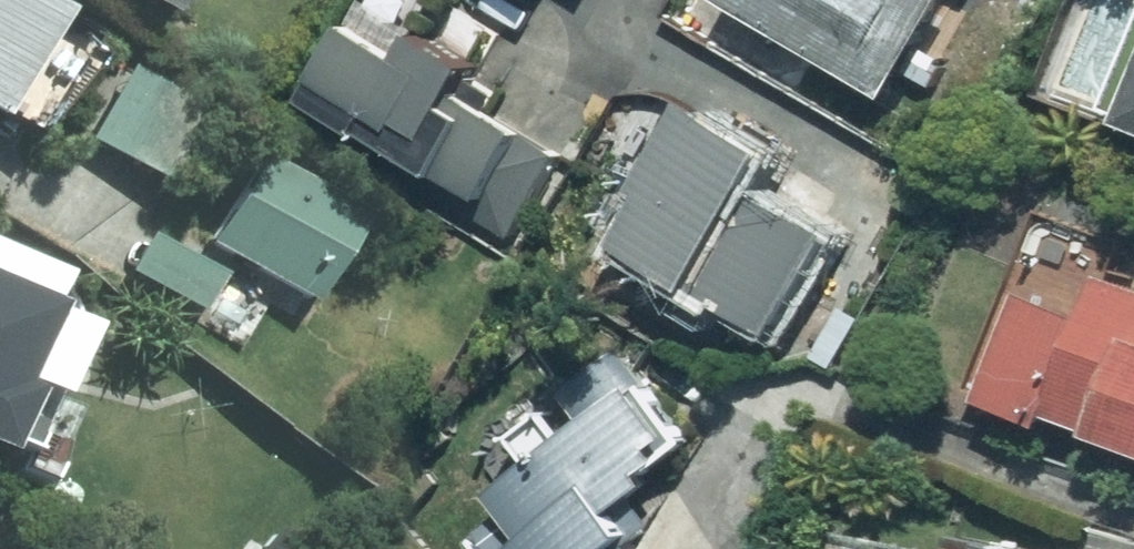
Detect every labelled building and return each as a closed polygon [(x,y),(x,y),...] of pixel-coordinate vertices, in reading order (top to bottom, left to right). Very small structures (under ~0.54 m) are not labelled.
[(32,0),(0,0),(0,95),(51,10),(32,0)] [(156,14),(163,0),(130,0),(156,14)] [(367,0),(365,0),(302,120),(508,227),(572,107),(367,0)] [(898,98),(953,0),(723,0),(898,98)] [(1133,133),(1133,88),(1118,125),(1133,133)] [(780,145),(691,95),(609,237),(776,331),(834,229),(757,185),(780,145)] [(352,214),(253,159),(203,247),(301,303),(352,214)] [(218,273),(142,233),(118,276),(191,315),(218,273)] [(987,395),(1133,461),(1133,287),(1113,278),(1094,316),(1033,288),(987,395)] [(1,437),(59,313),(0,286),(0,436),(1,437)] [(646,371),(482,492),(525,548),(635,548),(613,519),(706,451),(646,371)] [(982,539),(980,548),(1027,548),(982,539)]
